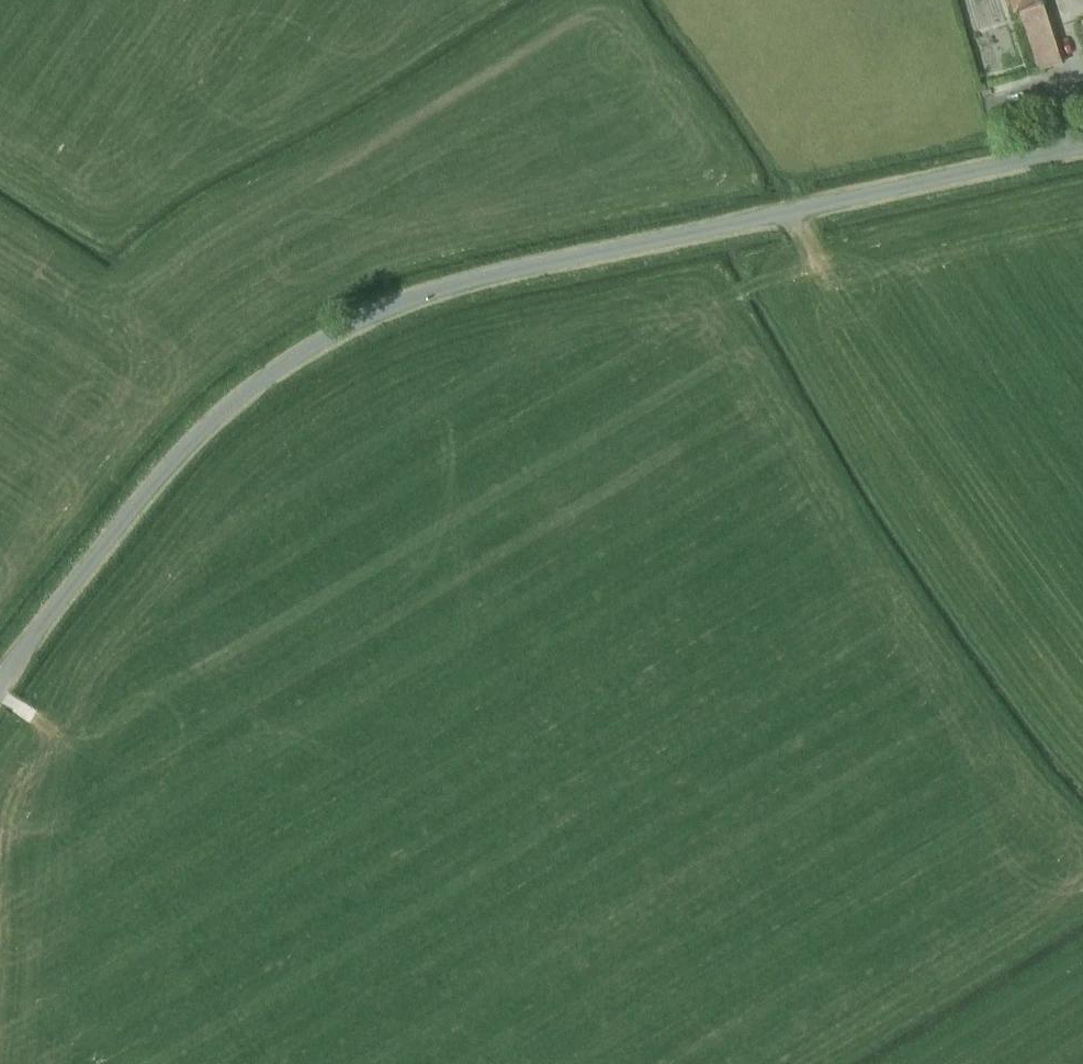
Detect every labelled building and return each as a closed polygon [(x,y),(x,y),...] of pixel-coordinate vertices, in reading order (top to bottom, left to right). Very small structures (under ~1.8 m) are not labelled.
[(987,74),(1024,64),(1005,0),(966,0),(987,74)] [(1044,0),(1009,0),(1015,16),(1020,14),(1038,70),(1065,61),(1044,0)]
